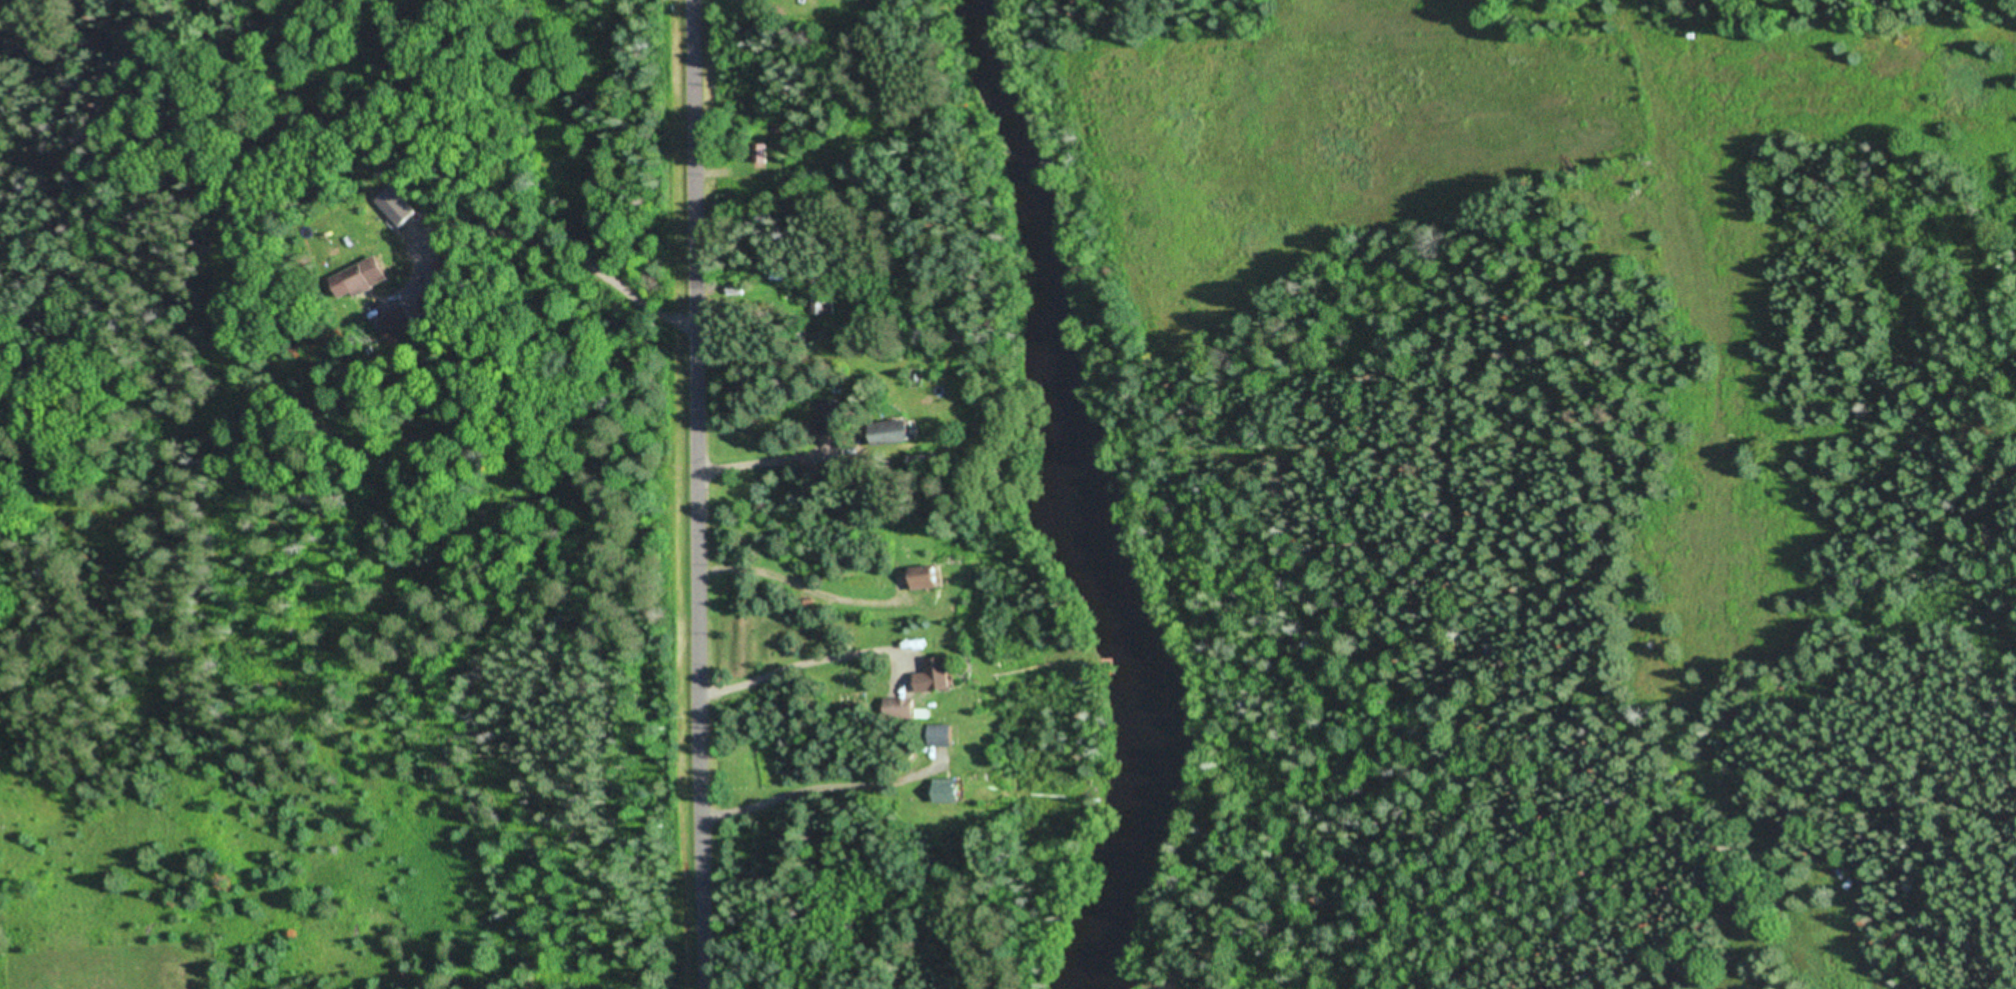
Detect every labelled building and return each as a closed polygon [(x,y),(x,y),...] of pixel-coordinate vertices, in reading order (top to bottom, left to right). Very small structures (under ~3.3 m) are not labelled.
[(770,164),(770,143),(755,143),(755,164),(770,164)] [(399,281),(387,256),(351,274),(363,298),(399,281)] [(812,315),(834,315),(834,303),(827,303),(827,287),(812,287),(812,315)] [(820,435),(844,435),(844,399),(820,399),(820,435)] [(878,445),(918,442),(916,420),(877,423),(878,445)] [(915,591),(945,588),(943,566),(913,569),(915,591)] [(920,675),(922,694),(956,691),(953,659),(931,661),(932,674),(920,675)] [(932,720),(932,711),(919,711),(919,700),(888,700),(888,720),(932,720)] [(957,726),(932,726),(932,748),(957,748),(957,726)] [(967,781),(940,781),(940,804),(967,804),(967,781)]
